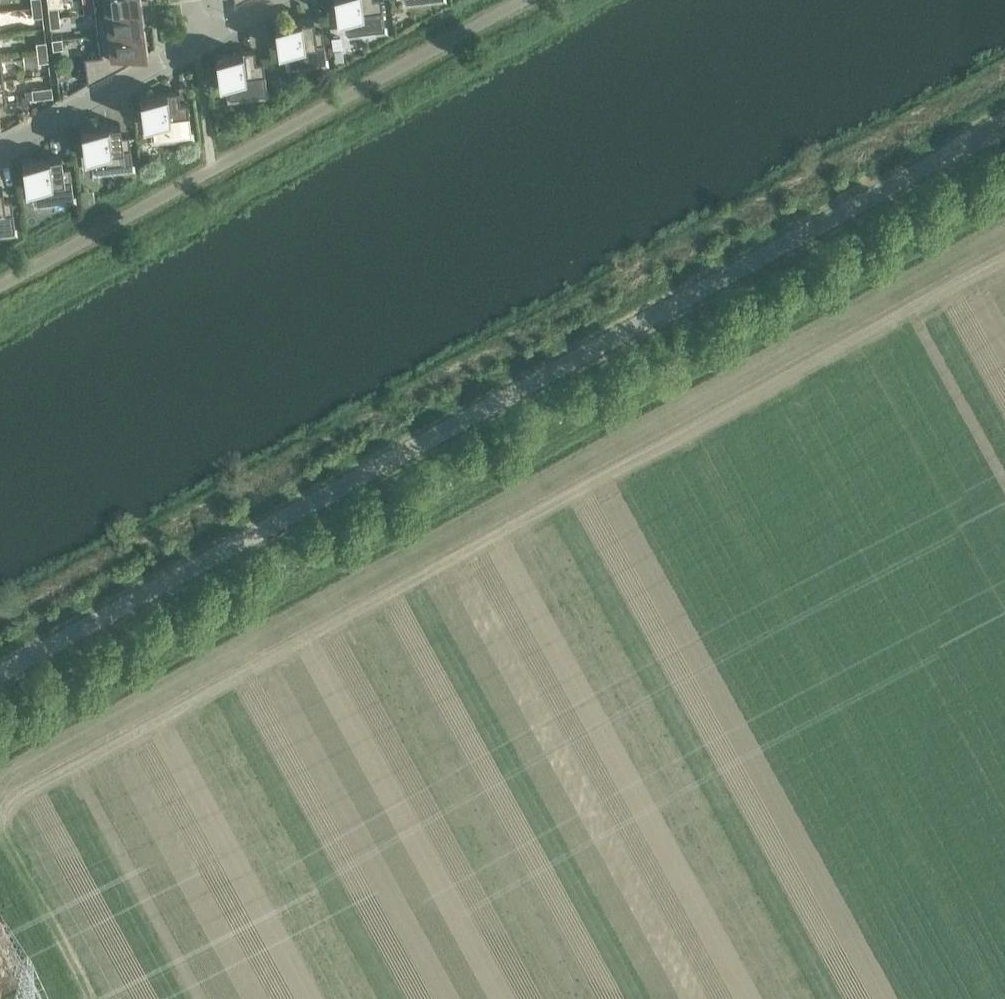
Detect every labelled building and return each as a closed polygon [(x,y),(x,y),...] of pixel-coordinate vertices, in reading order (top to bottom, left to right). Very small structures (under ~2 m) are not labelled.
[(142,0),(94,0),(95,12),(142,6),(142,0)] [(335,10),(336,10),(337,17),(343,16),(345,16),(347,34),(385,29),(381,0),(334,0),(335,10)] [(43,16),(42,6),(32,7),(33,17),(43,16)] [(58,6),(48,8),(49,18),(59,16),(58,6)] [(144,20),(142,6),(95,12),(98,34),(145,28),(145,27),(144,27),(143,20),(144,20)] [(60,26),(59,16),(49,18),(50,28),(60,26)] [(274,23),(277,43),(278,49),(284,48),(286,48),(288,66),(326,61),(322,30),(315,31),(313,18),(274,23)] [(148,51),(145,28),(98,34),(101,55),(84,57),(87,84),(128,62),(127,54),(148,51)] [(62,38),(52,39),(53,50),(63,48),(62,38)] [(47,51),(46,41),(36,42),(37,52),(47,51)] [(215,55),(218,75),(219,81),(225,80),(225,81),(228,80),(230,98),(267,93),(263,62),(256,63),(255,50),(215,55)] [(49,61),(47,51),(37,52),(39,62),(49,61)] [(342,52),(335,52),(336,63),(343,62),(342,52)] [(53,96),(52,86),(42,88),(43,98),(53,96)] [(43,98),(42,88),(31,89),(33,99),(43,98)] [(140,96),(142,116),(143,116),(143,122),(149,122),(150,122),(152,122),(154,140),(191,135),(188,103),(180,104),(179,91),(140,96)] [(81,128),(83,148),(84,148),(85,154),(91,154),(93,154),(95,172),(133,167),(129,135),(122,136),(120,124),(81,128)] [(22,161),(25,180),(26,187),(32,186),(34,186),(36,204),(74,199),(70,167),(63,168),(61,156),(22,161)] [(15,231),(11,200),(4,201),(3,188),(0,188),(0,233),(15,231)]
